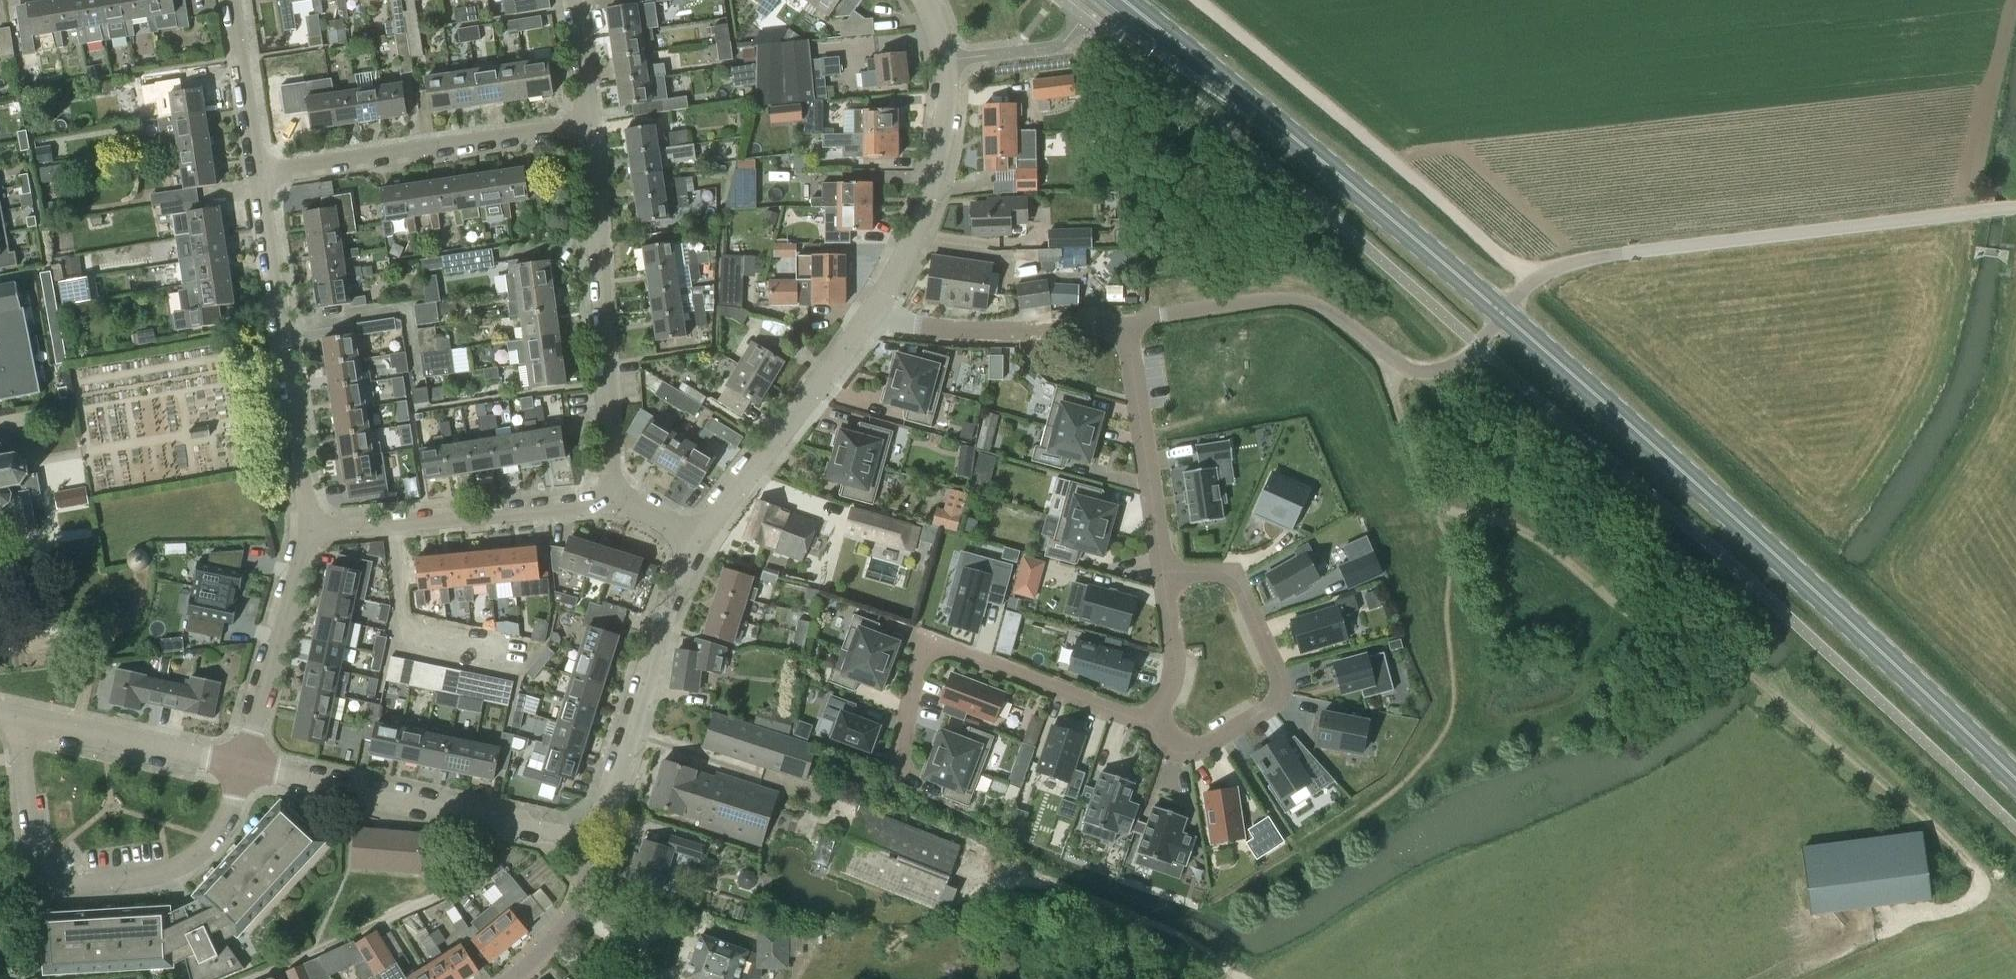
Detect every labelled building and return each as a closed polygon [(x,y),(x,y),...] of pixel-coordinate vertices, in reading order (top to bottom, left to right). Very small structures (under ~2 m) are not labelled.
[(53,33),(56,49),(63,48),(61,32),(76,30),(80,29),(75,0),(55,0),(51,1),(56,33),(53,33)] [(76,30),(80,45),(87,44),(103,40),(100,27),(104,26),(100,0),(75,0),(80,29),(76,30)] [(103,41),(127,37),(124,23),(128,22),(124,0),(100,0),(104,26),(100,27),(103,40),(103,41)] [(148,0),(124,0),(128,22),(124,23),(127,37),(127,38),(135,36),(133,21),(147,19),(151,18),(148,0)] [(157,30),(177,27),(177,30),(188,28),(184,0),(173,2),(172,0),(148,0),(151,18),(147,19),(150,34),(158,33),(157,30)] [(312,1),(317,0),(279,0),(284,32),(296,30),(292,4),(312,1)] [(317,0),(312,1),(316,16),(323,15),(321,0),(317,0)] [(339,12),(343,12),(344,19),(349,18),(346,0),(337,0),(339,12)] [(363,8),(372,7),(371,0),(361,0),(363,8)] [(403,11),(402,0),(390,0),(393,21),(385,22),(387,35),(395,34),(395,37),(407,35),(403,11)] [(419,9),(418,0),(406,0),(408,10),(403,11),(407,35),(420,33),(423,33),(419,9)] [(515,3),(516,15),(540,11),(539,0),(537,0),(515,3)] [(610,35),(651,29),(657,27),(656,16),(652,16),(650,3),(673,0),(634,0),(635,7),(607,11),(610,35)] [(761,4),(756,11),(766,18),(779,0),(764,0),(761,4)] [(809,1),(829,15),(831,12),(837,16),(851,15),(862,0),(810,0),(809,1)] [(32,37),(53,33),(56,33),(51,1),(27,4),(31,31),(11,33),(15,56),(20,87),(39,85),(38,78),(32,37)] [(516,15),(515,3),(514,1),(504,2),(506,16),(516,15)] [(476,7),(465,9),(467,22),(478,21),(476,7)] [(467,22),(465,9),(455,10),(457,24),(467,22)] [(541,18),(517,21),(519,33),(543,30),(541,18)] [(841,21),(842,36),(874,33),(873,18),(841,21)] [(519,33),(517,21),(507,23),(509,37),(519,36),(519,34),(519,33)] [(714,27),(716,44),(730,42),(728,24),(714,27)] [(478,27),(468,29),(471,44),(481,42),(478,27)] [(15,61),(14,56),(15,56),(11,33),(10,28),(0,29),(0,46),(3,63),(15,61)] [(790,28),(778,44),(808,41),(790,28)] [(471,44),(468,29),(458,30),(461,45),(471,44)] [(614,59),(643,55),(641,41),(653,40),(651,29),(610,35),(614,59)] [(347,42),(345,30),(329,32),(331,44),(347,42)] [(420,33),(407,35),(410,59),(424,56),(420,33)] [(407,35),(395,37),(401,75),(413,73),(412,71),(410,59),(407,35)] [(308,38),(309,47),(309,48),(323,46),(323,45),(322,36),(308,38)] [(758,107),(811,102),(820,101),(826,100),(824,76),(840,74),(839,57),(809,60),(808,41),(778,44),(759,46),(758,107)] [(730,42),(716,44),(719,62),(733,60),(730,42)] [(745,64),(756,63),(755,49),(743,50),(745,64)] [(909,82),(906,54),(877,57),(877,59),(868,60),(869,71),(878,70),(880,85),(909,82)] [(617,83),(661,77),(661,76),(666,75),(665,63),(645,66),(643,55),(614,59),(617,83)] [(548,62),(524,65),(529,100),(553,97),(548,62)] [(758,85),(755,64),(731,68),(734,88),(758,85)] [(504,104),(529,100),(524,65),(499,69),(504,104)] [(480,107),(504,104),(499,69),(475,72),(480,107)] [(143,89),(146,105),(157,103),(159,118),(172,115),(172,119),(205,114),(201,90),(182,93),(178,70),(141,76),(143,89)] [(378,88),(382,87),(379,72),(372,73),(373,89),(358,91),(355,92),(359,124),(383,121),(378,88)] [(456,110),(480,107),(475,72),(450,76),(456,110)] [(355,92),(358,91),(356,75),(348,77),(350,92),(334,94),(331,95),(336,127),(359,124),(355,92)] [(456,110),(450,76),(426,79),(431,114),(456,110)] [(1073,76),(1034,81),(1036,101),(1075,96),(1073,76)] [(663,87),(661,77),(617,83),(621,107),(636,105),(651,102),(650,101),(649,89),(663,87)] [(309,111),(311,131),(336,127),(331,95),(334,94),(331,79),(324,80),(326,96),(307,99),(305,84),(293,85),(297,113),(309,111)] [(117,91),(115,82),(102,84),(104,93),(117,91)] [(403,84),(382,87),(378,88),(383,121),(407,117),(403,84)] [(687,97),(663,101),(665,113),(689,109),(687,97)] [(811,102),(810,106),(802,135),(821,134),(820,101),(811,102)] [(801,104),(785,106),(787,122),(803,120),(801,104)] [(985,132),(1016,131),(1016,115),(1022,115),(1022,105),(984,105),(985,132)] [(864,110),(854,111),(854,134),(899,133),(898,109),(864,110)] [(208,138),(205,114),(172,119),(172,115),(159,118),(158,118),(159,126),(161,142),(176,139),(177,143),(208,138)] [(625,131),(629,154),(658,150),(655,127),(625,131)] [(18,132),(20,142),(28,140),(27,130),(18,132)] [(1016,131),(985,132),(985,158),(985,171),(1007,171),(1007,158),(1017,158),(1017,142),(1023,142),(1023,130),(1016,131)] [(844,158),(865,158),(899,157),(899,133),(854,134),(822,134),(822,147),(844,148),(844,158)] [(177,147),(180,164),(180,167),(212,162),(208,138),(177,143),(176,139),(161,142),(162,150),(177,147)] [(20,142),(21,152),(30,150),(28,140),(20,142)] [(664,173),(662,160),(672,159),(672,163),(696,160),(694,144),(689,145),(658,150),(629,154),(632,178),(664,173)] [(36,148),(39,164),(54,161),(51,146),(36,148)] [(805,155),(795,154),(794,171),(805,171),(805,155)] [(1017,160),(1017,190),(1037,190),(1037,160),(1017,160)] [(180,167),(180,164),(165,166),(166,174),(181,172),(184,190),(169,193),(171,204),(198,200),(196,189),(216,186),(212,162),(180,167)] [(39,169),(42,183),(66,179),(63,165),(39,169)] [(505,204),(501,205),(504,220),(513,219),(510,203),(529,200),(532,216),(543,214),(539,187),(528,189),(525,169),(501,172),(505,204)] [(482,207),(478,208),(481,224),(489,223),(487,207),(501,205),(505,204),(501,172),(477,176),(482,207)] [(632,178),(636,201),(667,197),(664,173),(632,178)] [(30,184),(28,174),(19,175),(21,186),(30,184)] [(457,211),(454,212),(457,228),(465,227),(463,210),(478,208),(482,207),(477,176),(453,179),(457,211)] [(675,179),(677,194),(688,192),(686,177),(675,179)] [(434,214),(430,215),(434,231),(441,230),(439,214),(454,212),(457,211),(453,179),(429,183),(434,214)] [(811,206),(827,207),(839,207),(872,206),(872,182),(839,182),(839,184),(822,184),(822,198),(797,198),(797,196),(783,196),(783,206),(811,206)] [(410,218),(406,219),(409,235),(417,234),(415,217),(430,215),(434,214),(429,183),(405,186),(410,218)] [(32,194),(30,184),(21,186),(23,195),(32,194)] [(731,184),(725,211),(756,208),(756,184),(731,184)] [(385,239),(395,237),(392,221),(406,219),(410,218),(405,186),(381,190),(385,222),(382,222),(385,239)] [(690,207),(688,192),(677,194),(679,209),(690,207)] [(340,232),(341,237),(356,234),(354,226),(340,228),(337,209),(351,207),(349,195),(322,199),(323,211),(304,214),(308,237),(340,232)] [(636,201),(639,225),(671,220),(667,197),(636,201)] [(1009,203),(973,204),(974,233),(1011,232),(1011,215),(1028,215),(1027,198),(1009,199),(1009,203)] [(200,211),(198,200),(171,204),(160,206),(162,218),(176,216),(179,236),(190,234),(191,237),(223,232),(219,208),(200,211)] [(872,230),(872,206),(839,207),(838,230),(872,230)] [(37,226),(36,216),(27,218),(28,228),(37,226)] [(1090,229),(1051,229),(1051,248),(1060,248),(1062,248),(1086,248),(1090,248),(1090,229)] [(0,233),(0,269),(19,266),(16,252),(11,253),(7,232),(0,233)] [(176,237),(179,260),(183,259),(194,257),(195,262),(227,257),(223,232),(191,237),(190,234),(179,236),(176,237)] [(343,256),(344,260),(356,258),(359,258),(358,250),(343,251),(341,237),(340,232),(308,237),(311,261),(343,256)] [(643,248),(646,269),(677,265),(674,243),(643,248)] [(792,243),(774,243),(774,256),(792,256),(792,243)] [(1014,249),(1015,271),(1035,271),(1035,263),(1062,262),(1062,248),(1060,248),(1051,248),(1037,248),(1014,249)] [(492,249),(442,257),(445,274),(495,267),(492,249)] [(687,263),(697,262),(696,249),(685,250),(687,263)] [(933,254),(929,284),(988,293),(993,263),(933,254)] [(720,307),(737,309),(743,309),(744,256),(722,255),(720,307)] [(796,255),(796,280),(845,279),(845,274),(848,273),(848,262),(845,262),(845,255),(796,255)] [(65,258),(68,275),(83,273),(80,256),(65,258)] [(343,256),(311,261),(315,285),(347,280),(348,284),(363,281),(362,278),(361,268),(360,267),(345,269),(344,260),(343,256)] [(183,259),(179,260),(183,284),(187,283),(198,281),(199,285),(231,280),(227,257),(195,262),(194,257),(183,259)] [(508,261),(510,276),(516,276),(518,292),(553,287),(550,263),(533,265),(532,258),(508,261)] [(698,262),(697,262),(687,263),(689,279),(700,278),(698,262)] [(681,289),(677,265),(646,269),(649,293),(681,289)] [(367,268),(361,268),(362,278),(372,277),(371,271),(367,268)] [(40,273),(42,281),(53,279),(51,271),(40,273)] [(96,278),(59,284),(63,306),(99,300),(96,278)] [(42,281),(43,288),(54,287),(53,279),(42,281)] [(845,279),(796,280),(769,281),(769,306),(798,306),(798,304),(799,304),(799,307),(813,307),(813,304),(845,304),(845,279)] [(235,305),(231,280),(199,285),(198,281),(187,283),(183,284),(184,290),(179,291),(182,312),(173,313),(176,331),(217,325),(215,308),(235,305)] [(319,310),(351,304),(352,308),(366,306),(365,297),(350,299),(348,284),(347,280),(315,285),(319,310)] [(411,282),(413,297),(425,296),(423,281),(411,282)] [(1021,309),(1033,307),(1051,305),(1047,281),(1017,285),(1021,309)] [(0,287),(0,402),(41,394),(25,309),(22,309),(17,283),(0,287)] [(988,293),(929,284),(927,300),(986,309),(988,293)] [(1072,306),(1073,286),(1052,285),(1051,305),(1072,306)] [(43,288),(45,296),(55,294),(54,287),(43,288)] [(521,316),(557,311),(553,287),(518,292),(521,316)] [(694,310),(705,308),(702,288),(691,289),(694,310)] [(649,293),(653,318),(684,313),(681,289),(649,293)] [(45,296),(46,304),(57,302),(55,294),(45,296)] [(1013,297),(1005,300),(1008,311),(1016,309),(1013,297)] [(46,304),(47,311),(58,309),(57,302),(46,304)] [(415,306),(418,325),(440,322),(437,303),(415,306)] [(444,316),(457,314),(456,303),(442,305),(444,316)] [(47,311),(49,319),(59,317),(58,309),(47,311)] [(694,310),(696,326),(707,324),(705,309),(694,310)] [(524,340),(560,335),(557,311),(521,316),(524,340)] [(653,318),(657,341),(688,337),(684,313),(653,318)] [(59,317),(49,319),(50,327),(61,325),(59,317)] [(395,319),(358,324),(359,336),(397,330),(395,319)] [(50,327),(51,334),(62,332),(61,325),(50,327)] [(439,351),(435,327),(417,330),(421,353),(439,351)] [(740,365),(771,383),(784,362),(775,357),(784,342),(763,328),(740,365)] [(138,333),(140,344),(154,342),(153,331),(138,333)] [(51,334),(53,342),(63,340),(62,332),(51,334)] [(527,362),(528,364),(563,359),(560,335),(524,340),(507,342),(508,349),(517,348),(519,363),(527,362)] [(360,360),(356,337),(324,342),(327,365),(360,360)] [(65,348),(63,340),(53,342),(54,350),(65,348)] [(54,350),(55,357),(66,355),(65,348),(54,350)] [(456,374),(452,349),(439,351),(421,353),(424,378),(456,374)] [(894,370),(892,380),(940,392),(949,358),(923,351),(923,352),(924,352),(921,362),(894,355),(891,369),(894,370)] [(66,355),(55,357),(57,365),(67,363),(67,361),(66,355)] [(409,372),(407,356),(395,358),(397,374),(409,372)] [(989,380),(1003,380),(1003,356),(989,356),(989,380)] [(563,359),(528,364),(531,389),(566,384),(563,359)] [(327,365),(331,388),(363,384),(360,360),(327,365)] [(758,404),(771,383),(740,365),(718,401),(740,414),(750,399),(758,404)] [(484,370),(486,381),(499,379),(498,368),(484,370)] [(404,378),(392,379),(395,399),(407,397),(404,378)] [(940,392),(892,380),(889,389),(886,388),(882,402),(909,409),(906,419),(905,419),(905,420),(931,427),(940,392)] [(706,397),(683,383),(678,390),(684,393),(693,399),(702,404),(706,397)] [(331,388),(334,412),(367,407),(363,384),(331,388)] [(67,387),(58,388),(60,399),(68,398),(67,387)] [(412,390),(415,405),(430,402),(428,388),(412,390)] [(443,388),(432,390),(433,402),(444,400),(443,388)] [(1057,389),(1047,425),(1095,439),(1098,429),(1101,430),(1105,416),(1086,411),(1089,399),(1090,399),(1090,398),(1057,389)] [(676,406),(686,411),(693,399),(684,393),(676,406)] [(702,404),(693,399),(686,411),(695,416),(702,404)] [(410,412),(408,401),(395,403),(398,422),(411,420),(410,412)] [(487,416),(485,404),(476,405),(481,431),(490,430),(487,416)] [(542,406),(533,408),(536,422),(545,420),(542,406)] [(370,432),(367,407),(334,412),(338,436),(370,432)] [(524,410),(526,422),(525,422),(526,433),(515,435),(520,465),(542,461),(538,431),(536,422),(533,408),(524,410)] [(994,431),(998,416),(985,412),(981,428),(994,431)] [(496,415),(487,416),(490,430),(498,428),(496,415)] [(716,434),(737,447),(744,437),(711,418),(699,438),(707,442),(716,434)] [(634,450),(655,463),(673,432),(652,420),(634,450)] [(443,435),(443,437),(452,435),(450,422),(441,423),(443,435)] [(837,445),(835,455),(883,468),(893,432),(860,423),(860,424),(861,424),(857,436),(838,431),(834,445),(837,445)] [(411,424),(398,426),(402,446),(414,444),(411,424)] [(1095,439),(1047,425),(1041,447),(1036,446),(1032,461),(1063,469),(1063,468),(1062,468),(1066,455),(1092,463),(1096,449),(1093,448),(1095,439)] [(209,427),(190,430),(192,440),(211,437),(209,427)] [(566,457),(561,427),(538,431),(542,461),(566,457)] [(374,455),(374,454),(382,453),(380,442),(372,443),(370,432),(338,436),(341,459),(374,455)] [(675,474),(692,444),(673,432),(655,463),(675,474)] [(445,447),(443,437),(443,435),(434,437),(436,448),(421,451),(426,480),(450,476),(445,447)] [(520,465),(515,435),(493,439),(498,468),(520,465)] [(470,442),(475,472),(498,468),(493,439),(470,442)] [(1222,504),(1227,503),(1224,483),(1219,484),(1217,468),(1216,468),(1215,463),(1233,460),(1230,441),(1196,446),(1199,465),(1201,465),(1202,470),(1184,473),(1192,524),(1224,519),(1222,504)] [(5,523),(7,519),(16,517),(19,530),(37,526),(33,503),(44,501),(39,474),(31,476),(29,465),(31,463),(29,461),(27,463),(18,457),(19,454),(17,453),(15,455),(4,457),(6,449),(1,442),(0,442),(0,523),(5,523)] [(445,447),(450,476),(475,472),(470,442),(445,447)] [(692,444),(675,474),(697,488),(715,458),(692,444)] [(960,445),(958,462),(972,464),(974,447),(960,445)] [(382,453),(374,455),(341,459),(342,463),(339,462),(342,476),(344,476),(345,484),(350,484),(351,494),(386,489),(382,453)] [(991,470),(995,457),(980,453),(976,466),(991,470)] [(883,468),(835,455),(832,464),(829,464),(825,477),(844,483),(841,495),(840,495),(840,496),(873,505),(883,468)] [(1292,531),(1302,509),(1309,492),(1271,475),(1264,492),(1263,492),(1253,514),(1267,520),(1266,522),(1265,524),(1265,527),(1265,529),(1266,532),(1273,541),(1276,538),(1280,535),(1283,532),(1285,528),(1292,531)] [(1071,481),(1061,518),(1109,531),(1111,522),(1115,523),(1118,509),(1099,504),(1102,491),(1103,492),(1104,490),(1071,481)] [(88,488),(57,493),(59,509),(90,505),(88,488)] [(757,544),(767,548),(802,561),(818,522),(759,500),(743,539),(757,544)] [(845,531),(878,540),(876,544),(893,549),(895,545),(913,550),(920,527),(889,519),(888,522),(860,514),(861,510),(852,508),(845,531)] [(933,526),(940,528),(958,533),(962,516),(938,509),(933,526)] [(1109,531),(1061,518),(1055,540),(1050,539),(1045,556),(1076,565),(1076,563),(1075,563),(1079,548),(1106,556),(1110,542),(1106,541),(1109,531)] [(933,526),(925,524),(920,541),(935,545),(940,528),(933,526)] [(569,548),(551,546),(554,571),(563,574),(564,577),(571,579),(574,578),(584,581),(586,575),(595,545),(572,537),(569,548)] [(1351,562),(1340,567),(1350,589),(1376,579),(1384,575),(1368,538),(1359,541),(1345,547),(1351,562)] [(610,582),(620,552),(595,545),(586,575),(610,582)] [(1316,561),(1307,545),(1294,553),(1297,559),(1266,576),(1280,601),(1293,594),(1295,598),(1309,590),(1307,586),(1318,580),(1309,564),(1316,561)] [(537,546),(510,549),(513,581),(511,582),(514,597),(521,597),(520,581),(540,579),(539,563),(537,546)] [(132,570),(136,571),(140,570),(144,568),(146,565),(147,561),(147,557),(144,553),(141,550),(137,549),(133,550),(129,552),(127,555),(125,560),(126,564),(128,567),(132,570)] [(487,584),(490,599),(497,599),(497,583),(511,582),(513,581),(510,549),(484,551),(487,584)] [(484,551),(461,553),(463,586),(466,601),(473,600),(473,585),(487,584),(484,551)] [(620,552),(610,582),(634,590),(644,560),(620,552)] [(463,586),(461,553),(439,555),(442,588),(439,589),(442,604),(450,603),(449,588),(463,586)] [(954,609),(951,622),(977,630),(981,616),(985,601),(989,602),(1003,606),(1013,570),(995,565),(996,561),(970,554),(963,577),(959,576),(951,604),(955,605),(954,609)] [(419,590),(416,590),(416,591),(411,592),(412,605),(417,605),(417,606),(426,605),(425,590),(440,588),(442,588),(439,555),(417,557),(419,590)] [(194,571),(189,595),(235,605),(241,580),(237,579),(241,557),(202,564),(201,573),(194,571)] [(1037,586),(1044,563),(1024,558),(1018,580),(1037,586)] [(326,592),(357,598),(362,573),(371,575),(373,564),(349,559),(347,571),(331,567),(326,592)] [(547,562),(539,563),(540,579),(549,578),(547,562)] [(647,562),(644,573),(655,577),(658,566),(647,562)] [(760,580),(776,585),(779,571),(764,567),(760,580)] [(747,600),(752,601),(756,589),(751,587),(754,577),(724,568),(717,591),(747,600)] [(1136,598),(1090,586),(1081,618),(1127,630),(1136,598)] [(803,601),(818,604),(821,591),(807,587),(803,601)] [(576,607),(578,598),(555,591),(557,601),(576,607)] [(740,622),(747,600),(717,591),(711,613),(740,622)] [(1376,591),(1364,595),(1368,607),(1380,603),(1376,591)] [(320,617),(351,623),(357,598),(326,592),(320,617)] [(235,605),(189,595),(183,618),(187,619),(184,633),(219,641),(222,627),(230,629),(235,605)] [(1359,610),(1354,596),(1335,602),(1337,607),(1292,621),(1302,653),(1347,639),(1340,616),(1359,610)] [(601,606),(597,618),(610,622),(622,626),(628,609),(604,601),(602,606),(601,606)] [(384,603),(380,619),(389,621),(393,605),(384,603)] [(587,615),(597,618),(601,606),(591,603),(587,615)] [(1006,610),(999,635),(1001,635),(1015,639),(1021,615),(1023,616),(1023,615),(1006,610)] [(738,630),(740,622),(711,613),(704,634),(733,643),(734,641),(739,643),(743,631),(738,630)] [(855,614),(843,648),(890,666),(893,656),(896,658),(901,644),(875,635),(879,625),(880,625),(881,624),(855,614)] [(584,626),(589,627),(582,651),(612,660),(620,637),(607,632),(610,622),(597,618),(587,615),(584,626)] [(360,624),(351,623),(320,617),(315,640),(346,646),(355,648),(360,624)] [(799,619),(796,632),(807,634),(810,621),(799,619)] [(535,620),(531,638),(545,641),(549,623),(535,620)] [(561,633),(555,632),(553,642),(562,644),(564,638),(561,633)] [(807,634),(796,632),(793,647),(804,650),(807,634)] [(183,633),(173,634),(175,647),(184,647),(183,633)] [(377,652),(385,654),(389,638),(381,636),(377,652)] [(677,649),(672,688),(699,692),(702,670),(722,674),(726,647),(697,637),(695,651),(677,649)] [(1078,641),(1076,650),(1081,651),(1076,669),(1090,672),(1088,678),(1127,693),(1127,692),(1126,691),(1133,665),(1120,661),(1122,653),(1124,653),(1124,652),(1077,639),(1077,640),(1078,641)] [(1388,643),(1391,651),(1403,648),(1401,639),(1388,643)] [(346,646),(315,640),(310,664),(341,670),(346,646)] [(539,659),(545,665),(556,653),(549,647),(539,659)] [(890,666),(843,648),(842,649),(851,653),(844,673),(835,669),(830,682),(855,691),(856,690),(855,690),(859,680),(885,690),(889,676),(886,675),(890,666)] [(574,674),(605,684),(612,660),(582,651),(574,674)] [(381,670),(385,654),(377,652),(373,668),(381,670)] [(1366,656),(1335,664),(1343,693),(1361,688),(1364,699),(1394,691),(1384,653),(1367,657),(1366,656)] [(400,682),(406,657),(393,654),(387,679),(400,682)] [(159,671),(168,673),(171,659),(162,657),(159,671)] [(417,660),(406,657),(400,682),(412,685),(417,660)] [(545,665),(539,659),(528,672),(534,678),(535,677),(545,665)] [(412,685),(424,687),(430,662),(417,660),(412,685)] [(442,665),(430,662),(424,687),(437,690),(442,665)] [(304,689),(336,694),(341,670),(310,664),(304,689)] [(455,668),(442,665),(437,690),(449,693),(455,668)] [(449,693),(462,696),(467,671),(455,668),(449,693)] [(143,704),(163,708),(170,681),(118,671),(111,705),(142,711),(143,704)] [(462,696),(474,698),(479,673),(467,671),(462,696)] [(474,698),(485,701),(491,676),(479,673),(474,698)] [(567,698),(597,708),(605,684),(574,674),(567,698)] [(968,712),(994,722),(1004,694),(952,674),(941,702),(945,703),(942,713),(964,721),(968,712)] [(380,677),(379,677),(372,676),(369,693),(376,694),(380,677)] [(485,701),(498,704),(504,679),(491,676),(485,701)] [(170,681),(163,708),(215,719),(223,683),(192,677),(190,685),(170,681)] [(504,679),(498,704),(510,707),(516,681),(504,679)] [(336,694),(304,689),(299,712),(330,719),(336,694)] [(516,710),(527,712),(530,697),(520,694),(516,710)] [(856,705),(831,696),(823,718),(835,722),(829,736),(870,751),(874,742),(878,744),(883,728),(852,716),(856,705)] [(559,722),(590,732),(597,708),(567,698),(559,722)] [(382,704),(371,702),(368,713),(380,715),(382,704)] [(527,712),(516,710),(513,725),(524,728),(527,712)] [(794,737),(788,735),(771,730),(716,711),(705,747),(807,781),(817,745),(802,740),(794,737)] [(294,738),(325,744),(328,730),(336,732),(338,721),(330,719),(299,712),(294,738)] [(378,723),(380,715),(368,713),(363,737),(374,739),(378,723)] [(1317,745),(1362,754),(1369,722),(1323,713),(1317,745)] [(771,730),(788,735),(793,719),(776,714),(774,721),(771,730)] [(372,753),(396,759),(405,719),(404,719),(404,717),(393,715),(390,725),(378,723),(374,739),(372,753)] [(396,759),(421,763),(427,733),(429,725),(415,722),(415,721),(405,719),(396,759)] [(799,721),(794,737),(802,740),(807,742),(813,726),(799,721)] [(546,734),(543,742),(582,755),(590,732),(559,722),(555,737),(546,734)] [(1074,769),(1084,737),(1053,726),(1037,772),(1068,782),(1064,795),(1077,800),(1086,773),(1074,769)] [(938,746),(934,755),(981,773),(995,737),(969,727),(969,728),(970,729),(965,741),(939,731),(934,744),(938,746)] [(501,748),(476,743),(470,774),(495,779),(497,767),(508,770),(513,749),(516,735),(504,732),(501,748)] [(421,763),(445,769),(452,738),(427,733),(421,763)] [(529,739),(516,735),(513,749),(520,752),(526,749),(529,739)] [(476,743),(452,738),(445,769),(470,774),(476,743)] [(582,755),(543,742),(537,741),(529,765),(526,764),(523,775),(556,786),(560,775),(575,779),(582,755)] [(1270,786),(1279,801),(1307,783),(1307,784),(1308,785),(1308,786),(1309,787),(1310,788),(1311,789),(1312,789),(1313,790),(1314,790),(1315,790),(1316,790),(1317,790),(1318,790),(1319,790),(1320,789),(1333,781),(1337,785),(1338,785),(1311,754),(1296,764),(1283,744),(1275,749),(1273,746),(1256,757),(1261,764),(1259,766),(1263,773),(1265,771),(1270,779),(1272,779),(1271,778),(1274,776),(1277,781),(1270,786)] [(981,773),(934,755),(931,764),(927,763),(922,776),(948,786),(944,796),(943,796),(943,797),(968,806),(981,773)] [(664,760),(649,804),(671,810),(702,821),(700,826),(762,846),(780,793),(717,772),(716,777),(664,760)] [(1014,769),(1009,783),(1020,787),(1025,773),(1014,769)] [(1083,832),(1100,838),(1103,829),(1117,834),(1119,830),(1130,834),(1139,806),(1128,802),(1135,783),(1102,772),(1084,823),(1086,823),(1083,832)] [(1205,794),(1212,843),(1244,839),(1236,789),(1205,794)] [(1063,800),(1058,815),(1073,820),(1079,805),(1063,800)] [(124,911),(44,916),(47,974),(174,966),(174,965),(186,959),(192,978),(221,978),(246,969),(225,941),(238,935),(239,936),(325,842),(282,803),(196,896),(201,900),(186,908),(189,914),(172,923),(171,908),(124,911)] [(860,807),(836,869),(938,909),(962,847),(860,807)] [(1138,821),(1135,832),(1144,836),(1138,854),(1139,855),(1136,863),(1153,869),(1181,879),(1183,872),(1185,866),(1187,866),(1197,839),(1182,834),(1187,818),(1154,807),(1148,824),(1138,821)] [(1269,818),(1250,830),(1255,839),(1248,844),(1257,859),(1284,841),(1269,818)] [(362,823),(353,864),(382,870),(384,864),(406,868),(405,875),(434,882),(442,840),(362,823)] [(1804,848),(1812,915),(1930,899),(1922,833),(1804,848)] [(629,878),(632,879),(631,883),(633,887),(639,889),(643,887),(644,883),(661,888),(674,850),(701,859),(705,847),(672,836),(668,848),(645,840),(638,863),(634,862),(629,878)] [(836,841),(821,836),(813,862),(828,866),(836,841)] [(774,876),(761,872),(754,893),(767,897),(774,876)] [(530,931),(512,910),(529,896),(509,874),(495,885),(504,896),(493,905),(493,906),(488,910),(490,916),(495,923),(492,925),(510,947),(530,931)] [(475,924),(475,925),(470,928),(463,919),(453,925),(468,945),(473,941),(490,962),(510,947),(492,925),(495,923),(490,916),(488,910),(480,916),(475,924)] [(789,969),(789,929),(758,928),(757,955),(703,935),(687,978),(690,978),(740,978),(761,978),(761,969),(789,969)] [(439,929),(431,934),(438,946),(447,940),(439,929)] [(331,978),(330,976),(355,965),(363,978),(373,978),(376,977),(377,978),(408,978),(402,969),(395,958),(377,930),(356,943),(354,940),(320,956),(320,957),(331,978)] [(438,946),(431,934),(421,941),(434,962),(426,967),(434,978),(460,978),(445,955),(444,956),(438,946)] [(460,978),(466,978),(480,970),(463,944),(445,955),(460,978)] [(395,958),(402,969),(411,964),(403,952),(395,958)] [(320,957),(303,964),(309,978),(330,978),(331,978),(320,957)] [(303,964),(286,971),(290,978),(309,978),(303,964)] [(408,978),(434,978),(426,967),(408,978)]
